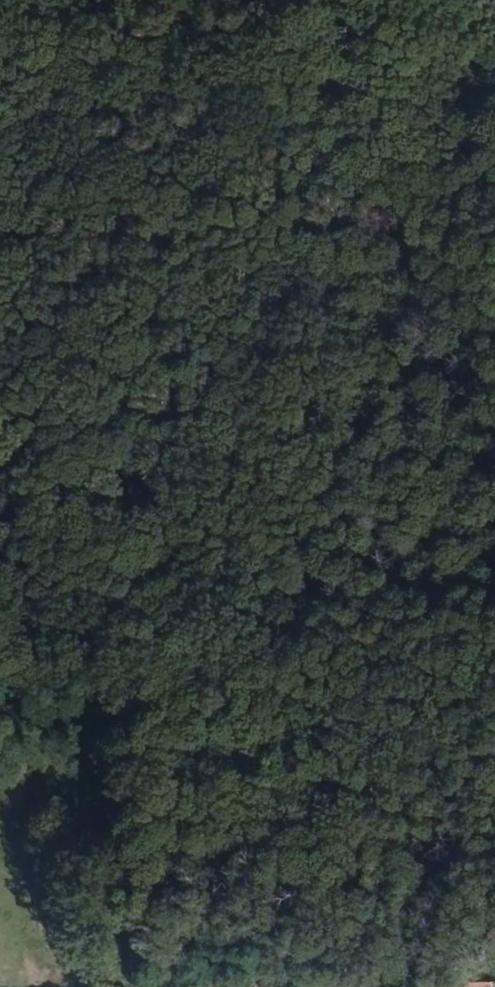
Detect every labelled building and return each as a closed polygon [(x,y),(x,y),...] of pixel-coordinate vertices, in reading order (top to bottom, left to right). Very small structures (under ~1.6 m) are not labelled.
[(476,975),(462,975),(464,986),(494,986),(494,974),(476,975)]
